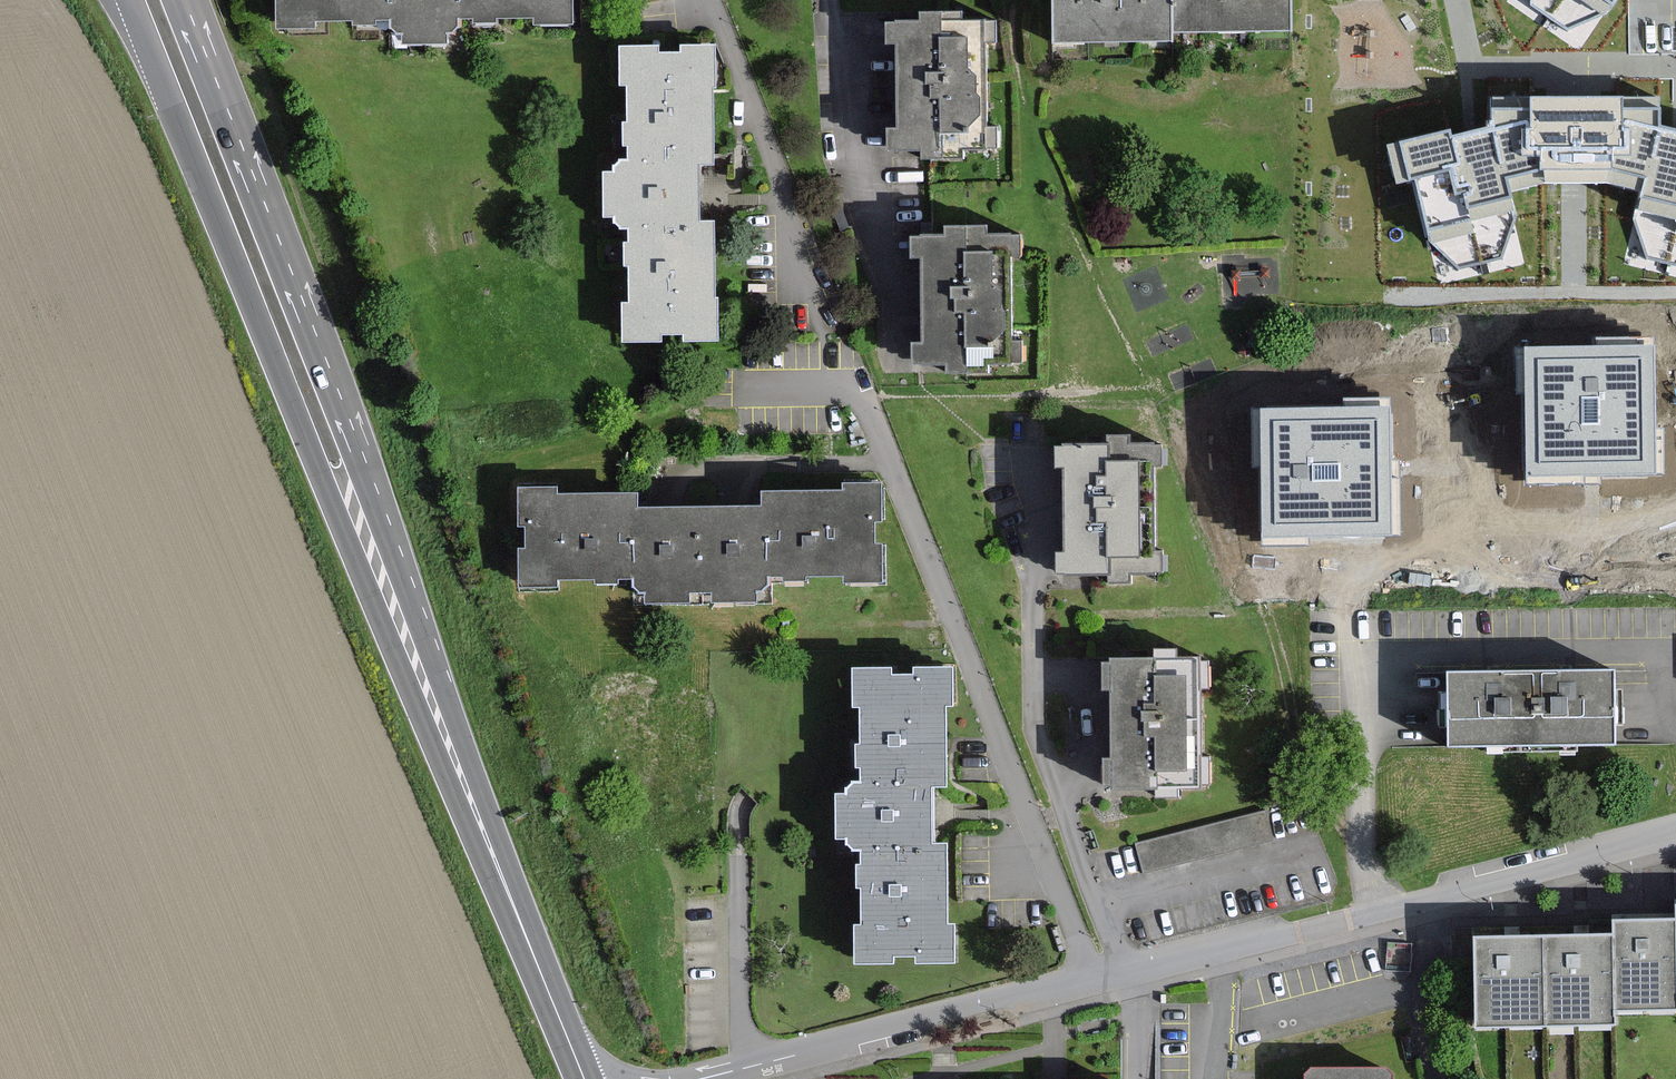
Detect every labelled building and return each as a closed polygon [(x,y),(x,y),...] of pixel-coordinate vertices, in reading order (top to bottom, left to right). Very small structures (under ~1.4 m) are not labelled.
[(574,17),(574,0),(289,0),(289,19),(395,18),(395,34),(460,34),(459,18),(574,17)] [(1180,23),(1181,0),(1060,0),(1059,38),(1180,39),(1180,23)] [(1180,23),(1294,24),(1294,0),(1181,0),(1180,23)] [(1531,5),(1565,30),(1608,13),(1618,0),(1531,0),(1531,5)] [(893,124),(894,148),(924,147),(924,155),(966,155),(966,147),(1004,146),(1004,121),(994,121),(993,39),(1002,39),(1002,18),(965,18),(965,11),(927,11),(927,20),(891,21),(891,39),(903,39),(904,124),(893,124)] [(629,303),(630,338),(663,337),(663,331),(693,330),(693,337),(722,336),(719,218),(704,219),(703,161),(721,161),(718,41),(683,42),(683,50),(662,51),(662,43),(625,44),(625,82),(633,82),(634,158),(623,159),(623,171),(609,172),(609,215),(625,215),(625,222),(637,222),(639,303),(629,303)] [(1388,145),(1397,185),(1413,181),(1428,242),(1457,269),(1501,259),(1515,221),(1510,195),(1540,186),(1578,185),(1607,184),(1639,193),(1631,218),(1648,259),(1675,267),(1675,128),(1661,125),(1659,95),(1578,97),(1490,98),(1489,127),(1451,136),(1449,129),(1388,145)] [(918,337),(917,361),(948,361),(948,368),(985,369),(985,359),(1020,360),(1020,340),(1007,339),(1008,254),(1019,254),(1019,236),(982,235),(982,227),(949,227),(948,237),(921,237),(921,252),(928,252),(927,337),(918,337)] [(1652,346),(1524,347),(1525,476),(1653,475),(1652,346)] [(1390,407),(1263,408),(1264,536),(1391,535),(1390,407)] [(1062,554),(1061,571),(1159,571),(1159,553),(1151,553),(1151,463),(1158,463),(1158,449),(1129,449),(1129,441),(1100,441),(1100,448),(1061,448),(1061,468),(1068,468),(1068,554),(1062,554)] [(768,490),(768,506),(702,507),(703,589),(717,589),(717,599),(757,599),(757,588),(771,588),(771,573),(788,573),(788,578),(809,578),(809,573),(848,573),(849,579),(886,579),(885,542),(879,543),(879,519),(884,519),(884,483),(848,483),(848,489),(768,490)] [(689,589),(703,589),(702,507),(641,508),(640,493),(557,494),(557,486),(523,486),(524,522),(532,522),(532,549),(524,549),(525,584),(559,583),(559,576),(600,576),(600,581),(622,581),(622,575),(638,575),(638,590),(652,590),(652,599),(689,598),(689,589)] [(1107,783),(1209,781),(1209,759),(1202,759),(1201,685),(1207,685),(1207,660),(1106,662),(1107,688),(1113,688),(1115,758),(1107,758),(1107,783)] [(922,960),(958,960),(958,921),(950,922),(950,843),(937,843),(937,784),(951,784),(951,703),(957,703),(957,664),(919,664),(919,673),(896,673),(896,665),(858,665),(858,704),(865,704),(866,782),(853,782),(853,792),(842,792),(842,837),(852,837),(852,849),(866,849),(867,863),(862,863),(862,884),(869,884),(869,924),(862,924),(862,959),(896,959),(896,952),(922,952),(922,960)] [(1453,676),(1453,741),(1606,740),(1606,675),(1584,675),(1490,676),(1453,676)] [(1137,844),(1144,872),(1273,838),(1265,810),(1137,844)] [(1619,920),(1619,935),(1620,1006),(1675,1005),(1675,920),(1619,920)] [(1620,1022),(1620,1006),(1619,935),(1550,936),(1551,1023),(1620,1022)] [(1479,1024),(1551,1023),(1550,936),(1478,937),(1479,1024)] [(1392,1070),(1315,1070),(1315,1078),(1392,1078),(1392,1070)]
